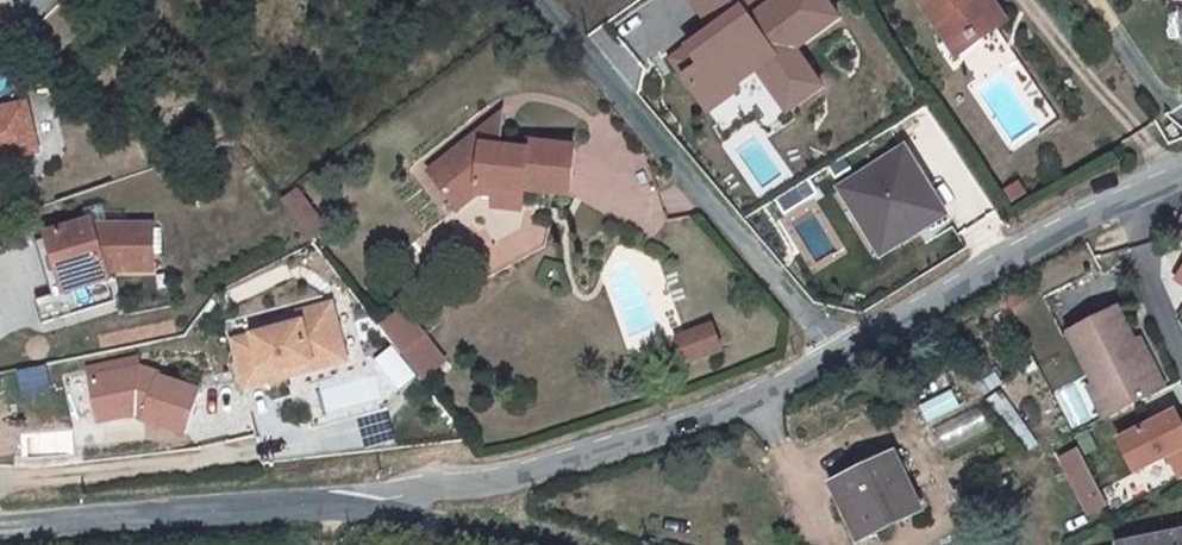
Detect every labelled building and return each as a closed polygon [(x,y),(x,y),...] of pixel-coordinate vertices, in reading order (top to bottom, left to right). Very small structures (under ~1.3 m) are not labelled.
[(955,45),(973,33),(991,47),(1017,28),(998,0),(932,0),(935,5),(931,9),(955,45)] [(968,64),(991,47),(973,33),(955,45),(968,64)] [(762,84),(752,71),(704,106),(726,139),(743,128),(748,134),(790,104),(771,78),(762,84)] [(4,157),(20,153),(16,139),(36,133),(28,99),(0,106),(0,153),(4,157)] [(495,138),(500,115),(484,127),(495,138)] [(495,138),(484,127),(431,166),(458,201),(479,186),(495,189),(496,187),(502,182),(519,187),(520,182),(561,190),(571,149),(525,138),(524,145),(495,138)] [(16,139),(20,153),(40,147),(36,133),(16,139)] [(865,230),(881,222),(895,247),(919,234),(917,231),(927,225),(929,229),(947,219),(909,150),(841,187),(865,230)] [(496,187),(495,189),(494,200),(514,203),(519,187),(502,182),(496,187)] [(296,188),(281,200),(311,238),(326,226),(296,188)] [(880,256),(895,247),(881,222),(865,230),(880,256)] [(917,231),(919,234),(929,229),(927,225),(917,231)] [(158,276),(158,231),(112,231),(100,236),(97,227),(53,243),(54,246),(71,291),(111,276),(158,276)] [(71,291),(54,246),(41,250),(61,303),(45,309),(54,333),(82,322),(74,300),(114,284),(111,276),(71,291)] [(297,320),(227,341),(241,389),(286,375),(284,368),(311,360),(310,357),(341,347),(327,300),(294,310),(297,320)] [(381,321),(421,373),(443,356),(403,305),(381,321)] [(1072,332),(1113,416),(1162,392),(1121,308),(1072,332)] [(683,365),(723,353),(714,323),(674,336),(683,365)] [(284,368),(286,375),(344,357),(341,347),(310,357),(311,360),(284,368)] [(134,370),(84,380),(91,414),(113,409),(115,418),(132,415),(135,407),(142,409),(139,420),(180,434),(194,390),(154,379),(155,375),(134,370)] [(113,409),(91,414),(93,424),(115,418),(113,409)] [(1178,413),(1120,441),(1136,473),(1169,457),(1181,481),(1181,421),(1178,413)] [(1092,513),(1108,505),(1081,451),(1065,458),(1092,513)] [(926,513),(901,454),(838,482),(854,519),(866,514),(874,534),(926,513)]
